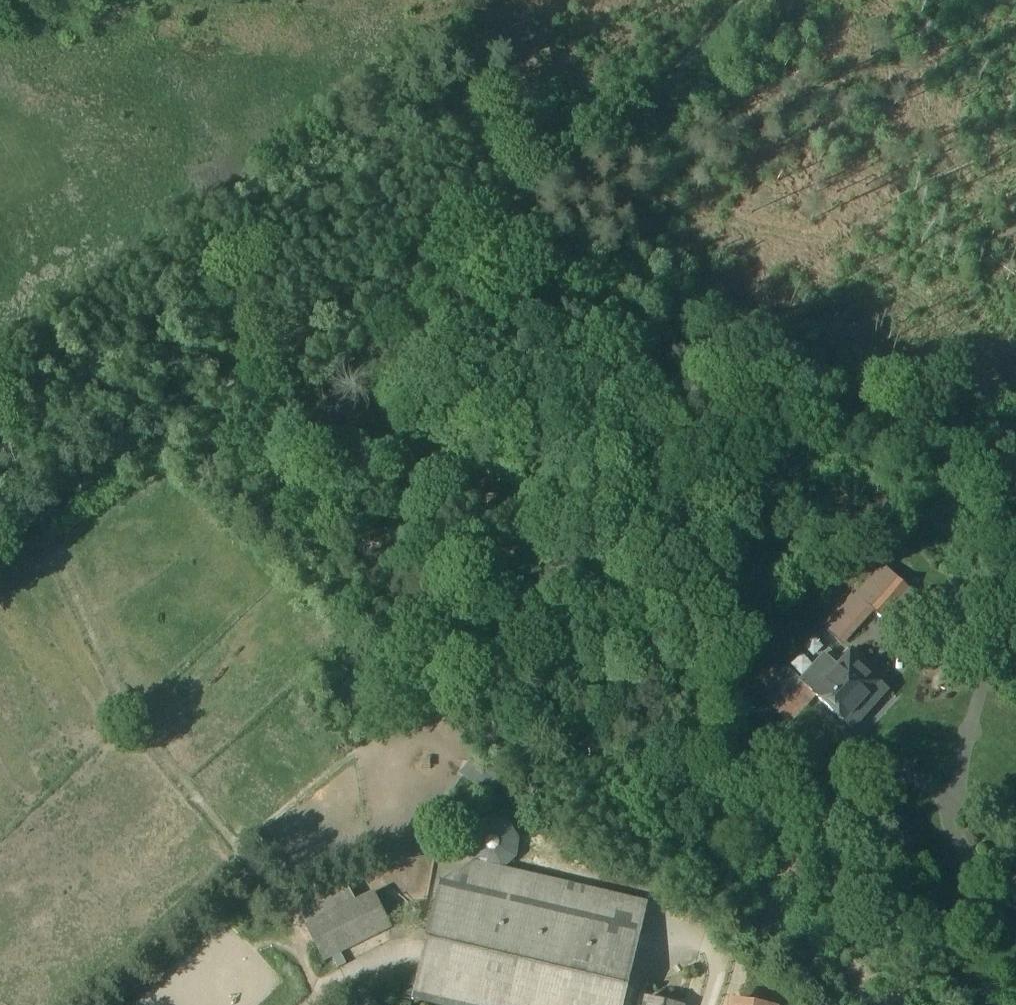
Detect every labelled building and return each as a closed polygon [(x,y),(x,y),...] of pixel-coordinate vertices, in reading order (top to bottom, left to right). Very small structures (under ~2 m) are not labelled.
[(881,580),(853,612),(860,619),(870,620),(880,630),(883,628),(892,636),(914,611),(881,580)] [(851,663),(832,684),(828,680),(817,692),(821,696),(812,707),(845,736),(875,703),(863,693),(870,686),(860,677),(863,674),(851,663)] [(482,879),(482,877),(493,878),(502,877),(509,872),(514,866),(517,857),(516,849),(513,841),(507,834),(506,834),(500,831),(491,829),(483,831),(475,836),(470,842),(467,851),(468,859),(471,867),(473,870),(472,876),(442,896),(416,1004),(621,1004),(642,916),(482,879)] [(339,893),(293,916),(304,939),(305,938),(351,915),(339,893)] [(351,915),(305,938),(320,969),(384,937),(368,906),(351,915)]
